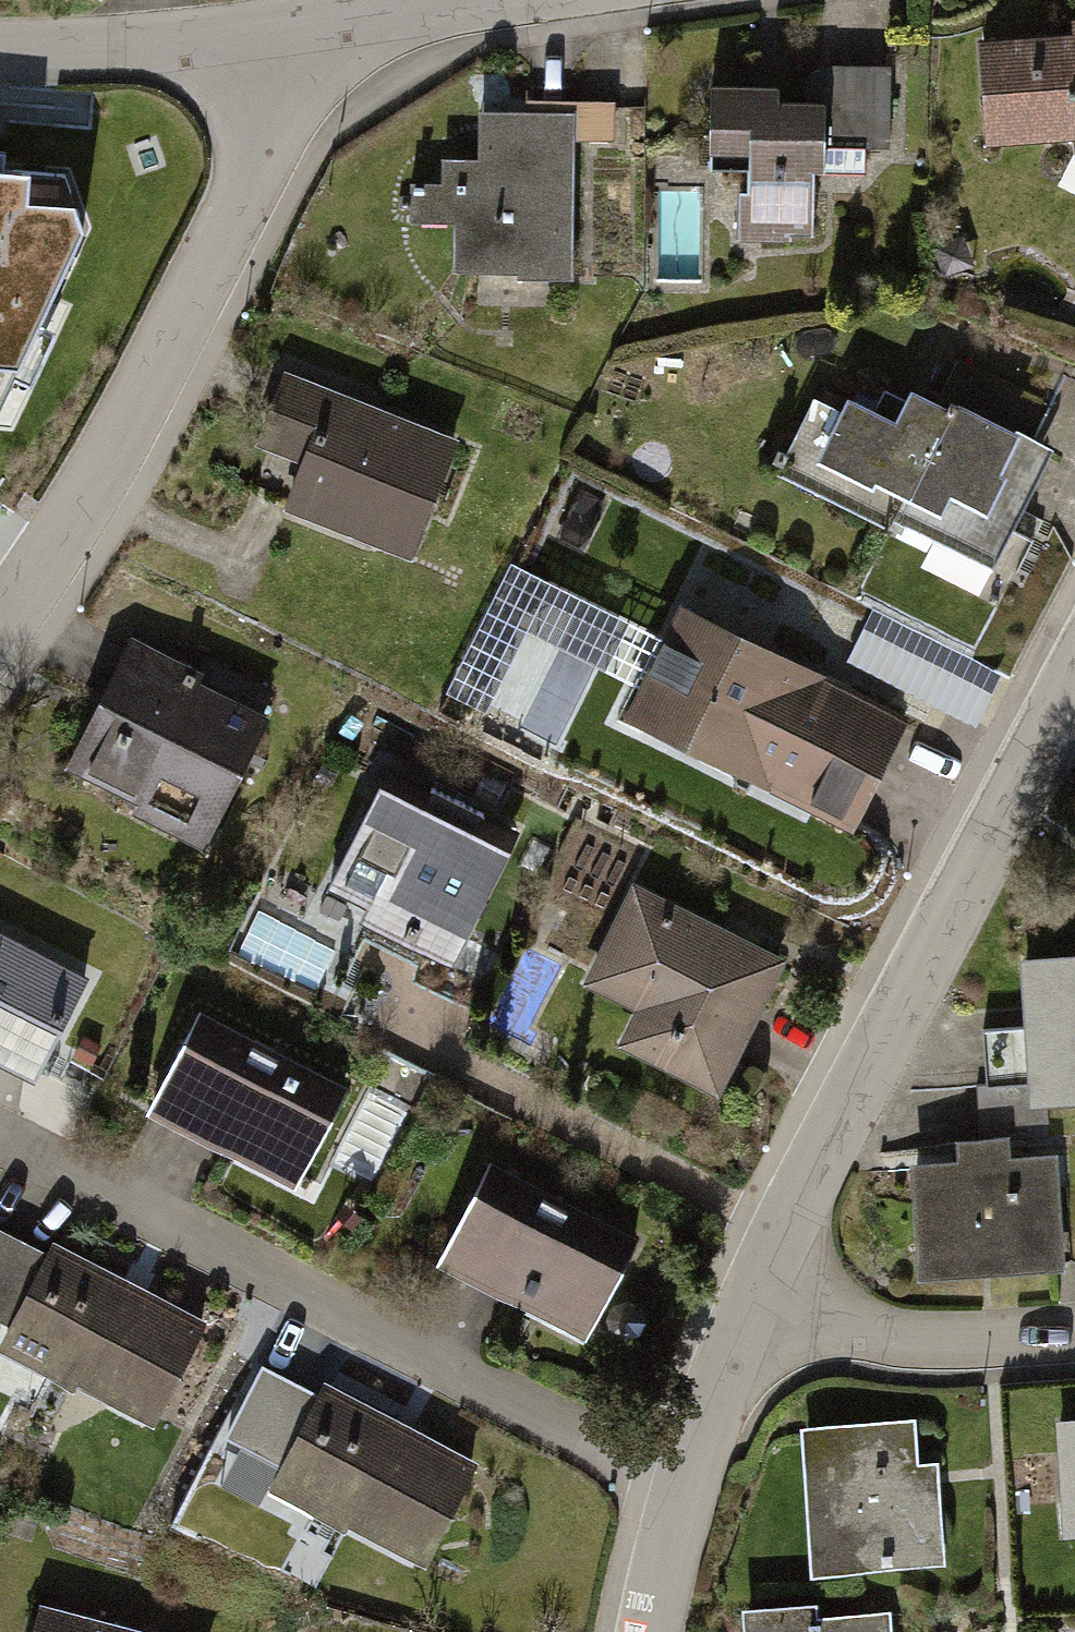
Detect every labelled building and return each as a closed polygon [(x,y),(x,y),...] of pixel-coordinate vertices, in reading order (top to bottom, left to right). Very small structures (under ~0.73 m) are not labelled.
[(1000,145),(1074,140),(1074,32),(994,37),(1000,145)] [(725,107),(717,183),(762,188),(754,256),(829,264),(838,176),(909,183),(917,106),(819,96),(817,116),(725,107)] [(471,144),(459,299),(605,311),(618,155),(471,144)] [(4,385),(10,372),(25,380),(51,328),(37,321),(84,227),(64,175),(3,171),(4,151),(0,150),(0,385),(4,385)] [(883,514),(937,401),(901,384),(886,415),(839,393),(832,407),(805,394),(770,468),(880,520),(883,514)] [(1045,440),(946,390),(937,401),(883,514),(981,564),(1045,440)] [(310,402),(267,495),(428,568),(470,475),(310,402)] [(700,623),(656,739),(889,828),(934,712),(700,623)] [(150,674),(88,781),(222,857),(297,725),(232,688),(218,713),(150,674)] [(406,797),(359,906),(502,968),(550,859),(406,797)] [(643,908),(602,996),(659,1023),(646,1051),(761,1105),(816,988),(643,908)] [(1031,1101),(1074,1098),(1074,952),(1020,956),(1031,1101)] [(66,1093),(110,1014),(0,954),(0,1057),(66,1093)] [(208,1041),(164,1120),(309,1199),(353,1120),(208,1041)] [(911,1158),(918,1270),(1065,1261),(1058,1148),(1012,1151),(1011,1134),(958,1137),(959,1156),(911,1158)] [(491,1185),(455,1280),(627,1344),(663,1249),(491,1185)] [(0,1257),(0,1320),(35,1336),(21,1366),(176,1436),(218,1344),(4,1247),(0,1257)] [(802,1422),(812,1568),(944,1559),(937,1458),(919,1460),(916,1415),(802,1422)] [(1063,1528),(1074,1527),(1074,1415),(1055,1416),(1063,1528)] [(331,1418),(304,1501),(464,1554),(492,1471),(331,1418)] [(744,1631),(893,1631),(891,1606),(818,1612),(817,1598),(742,1604),(744,1631)]
